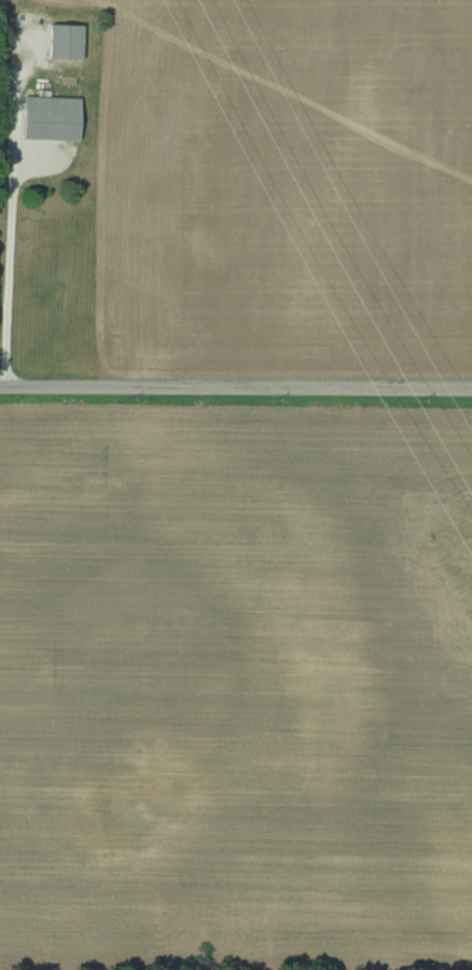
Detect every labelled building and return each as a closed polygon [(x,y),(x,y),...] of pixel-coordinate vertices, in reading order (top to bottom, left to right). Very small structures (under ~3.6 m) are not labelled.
[(78,59),(79,25),(43,24),(42,57),(78,59)] [(20,96),(18,119),(58,122),(60,99),(20,96)]
